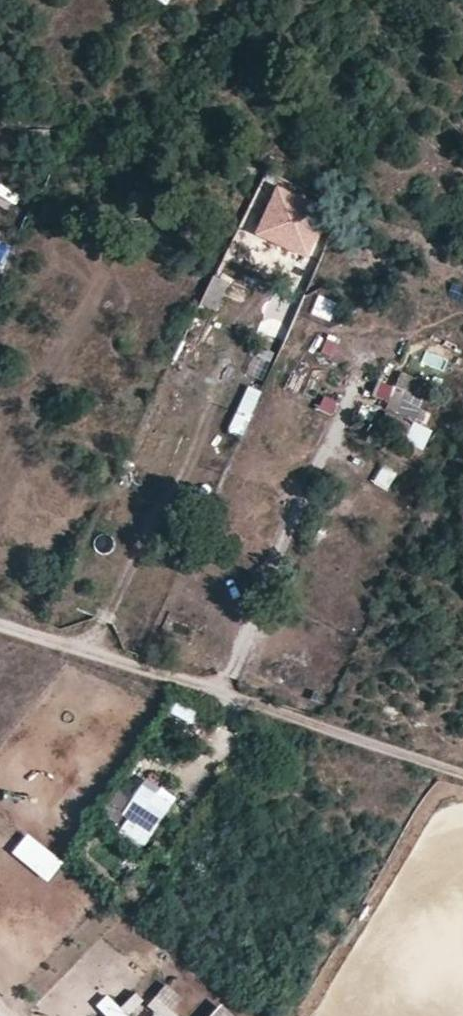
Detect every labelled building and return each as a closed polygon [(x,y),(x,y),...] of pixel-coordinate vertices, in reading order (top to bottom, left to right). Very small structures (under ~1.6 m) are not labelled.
[(276,196),(285,177),(276,173),(265,170),(254,193),(273,203),(276,196)] [(276,196),(273,203),(260,233),(273,238),(288,245),(299,250),(307,253),(323,220),(311,214),(315,205),(295,196),(292,204),(276,196)] [(299,250),(288,245),(284,253),(296,258),(299,250)] [(203,296),(200,302),(216,312),(230,282),(214,274),(210,282),(203,296)] [(191,290),(203,296),(210,282),(199,275),(191,290)] [(287,345),(305,300),(273,287),(255,332),(287,345)] [(307,324),(300,339),(315,346),(322,330),(307,324)] [(296,338),(274,388),(293,396),(315,346),(300,339),(296,338)] [(411,373),(405,370),(395,392),(389,405),(417,417),(422,406),(432,382),(411,373)] [(241,436),(263,390),(250,385),(230,429),(241,436)] [(422,406),(417,417),(429,423),(434,411),(422,406)] [(410,437),(417,423),(390,410),(383,424),(410,437)] [(421,496),(427,473),(378,462),(372,485),(421,496)] [(117,824),(145,843),(173,803),(145,784),(135,797),(120,819),(117,824)] [(106,810),(120,819),(135,797),(122,787),(106,810)] [(30,835),(14,853),(48,881),(64,863),(30,835)] [(122,1007),(130,1014),(145,998),(137,991),(122,1007)] [(130,1014),(122,1007),(109,994),(98,1005),(110,1015),(132,1015),(130,1014)] [(162,1015),(181,1015),(158,995),(150,1004),(161,1014),(162,1015)]
